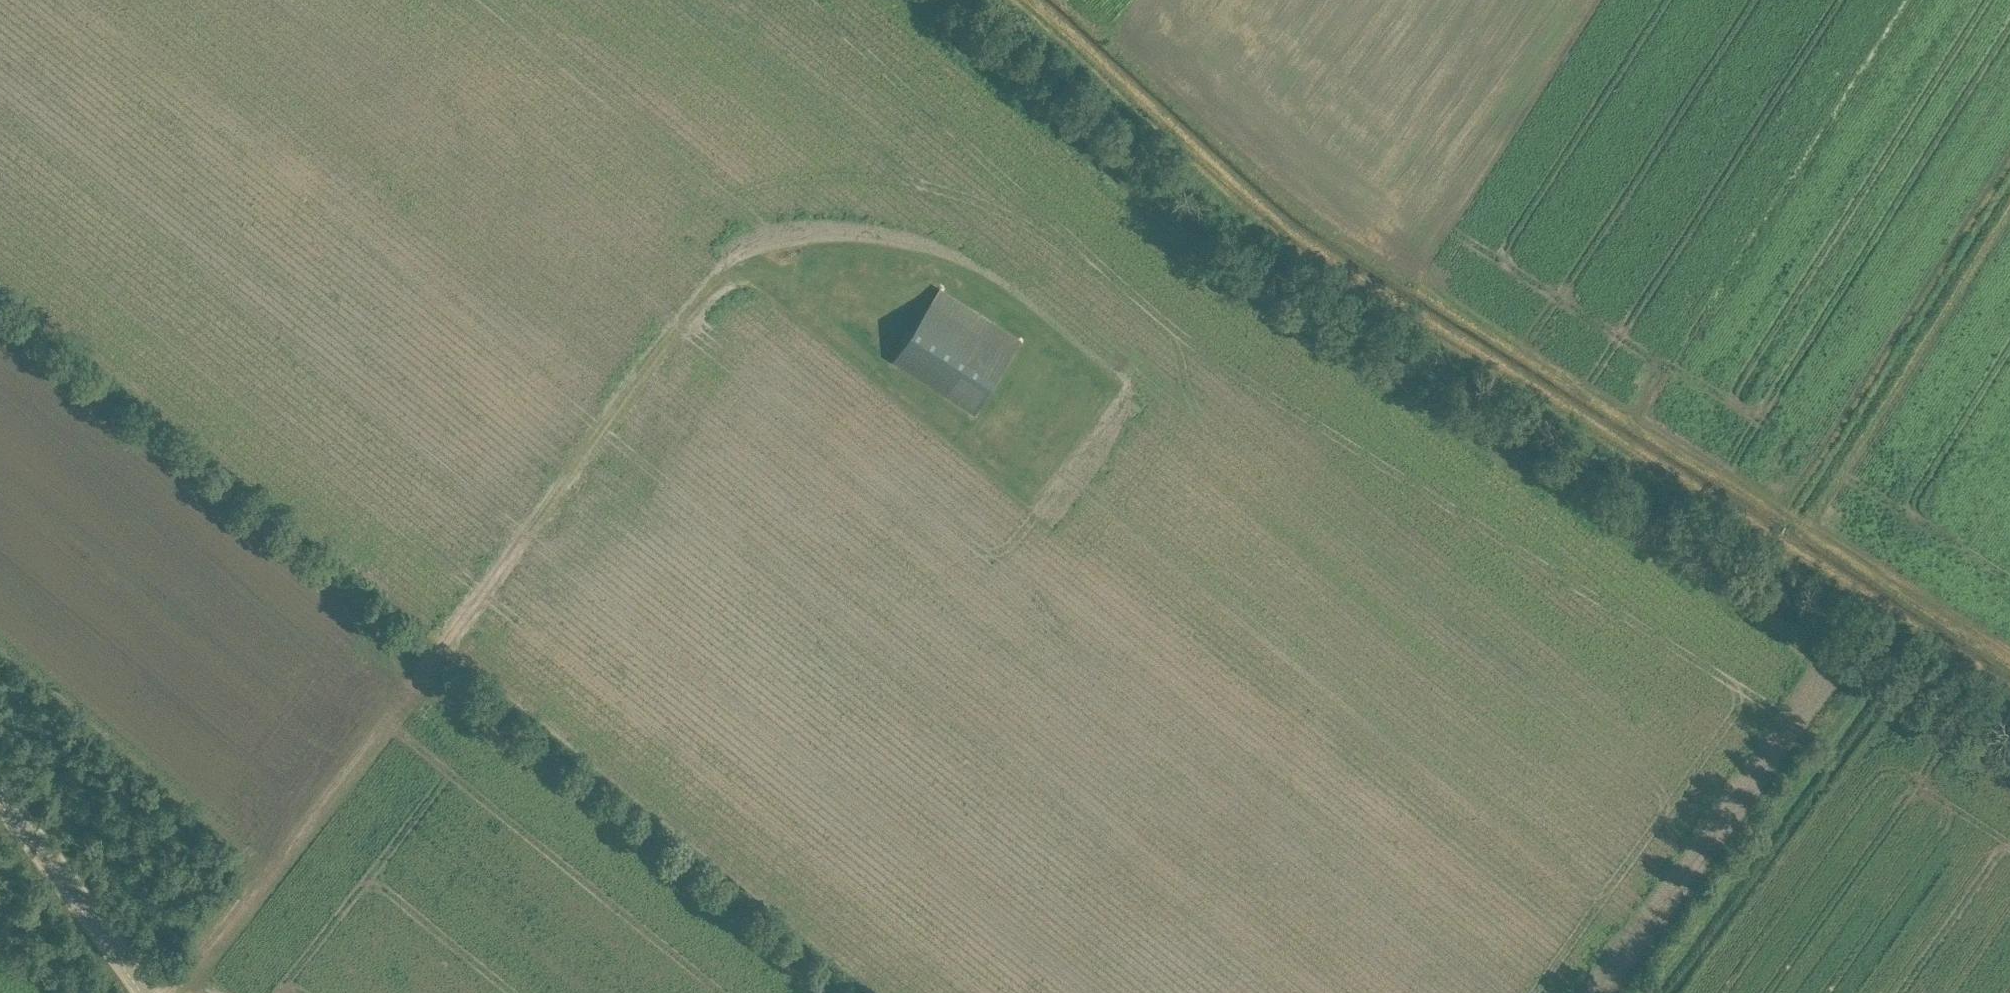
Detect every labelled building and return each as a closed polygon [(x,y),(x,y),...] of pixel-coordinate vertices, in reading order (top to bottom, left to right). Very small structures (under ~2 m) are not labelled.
[(978,411),(1023,335),(938,285),(893,361),(978,411)]
